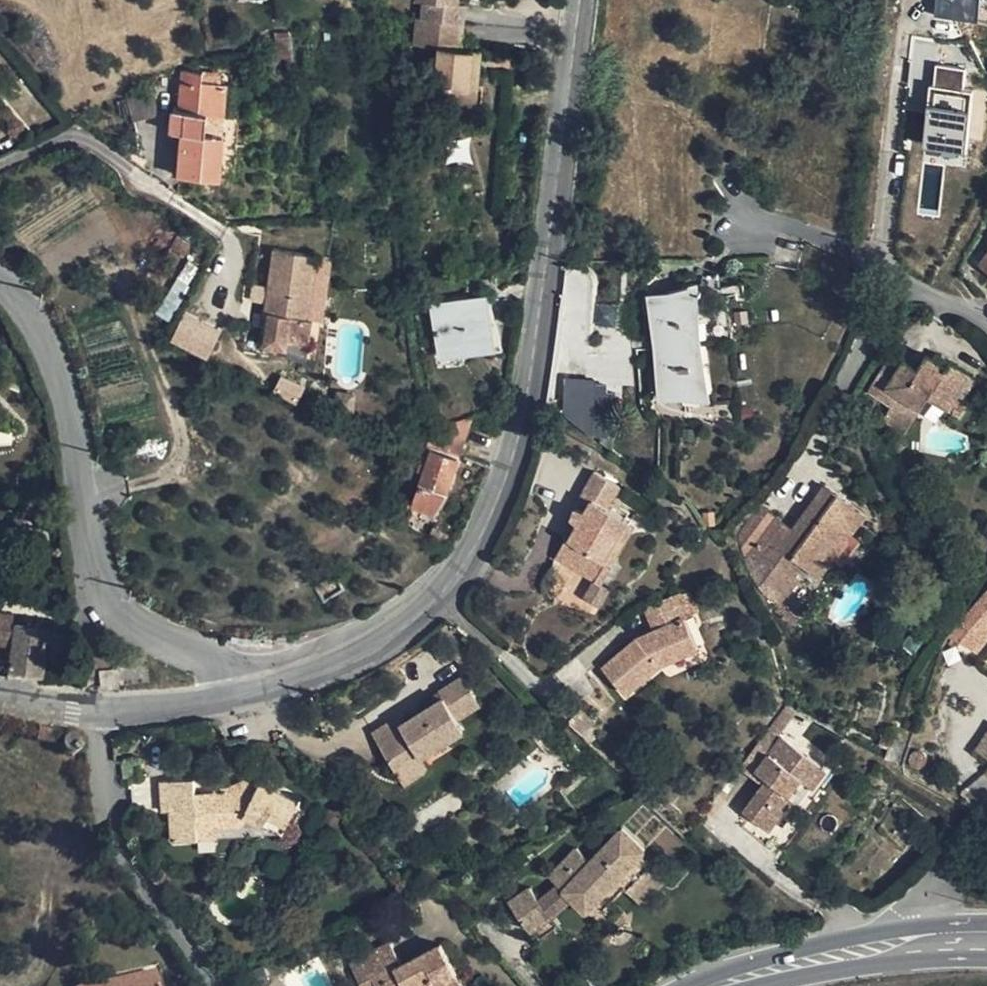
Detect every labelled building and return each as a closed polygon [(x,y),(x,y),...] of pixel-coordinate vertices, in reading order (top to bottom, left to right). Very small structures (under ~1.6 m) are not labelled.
[(472,51),(462,50),(465,7),(458,6),(458,0),(415,0),(414,4),(420,4),(417,49),(438,50),(435,87),(432,86),(430,107),(446,108),(447,115),(450,116),(474,118),(479,71),(471,70),(472,51)] [(978,0),(927,0),(925,16),(976,22),(978,0)] [(286,32),(272,34),(274,59),(289,58),(286,32)] [(480,52),(472,51),(471,70),(479,71),(480,52)] [(963,160),(971,69),(930,66),(923,157),(963,160)] [(172,110),(170,132),(182,132),(179,176),(218,179),(221,135),(203,133),(205,113),(223,115),(226,85),(220,84),(201,82),(202,72),(182,71),(179,111),(172,110)] [(220,74),(202,72),(201,82),(220,84),(220,74)] [(163,114),(157,86),(128,92),(124,94),(132,122),(163,114)] [(431,125),(449,126),(450,116),(447,115),(446,108),(430,107),(428,125),(429,125),(431,125)] [(219,240),(198,228),(166,282),(185,294),(219,240)] [(307,322),(307,318),(316,256),(272,249),(265,312),(268,312),(263,345),(282,347),(283,342),(310,345),(312,322),(307,322)] [(328,258),(316,256),(307,318),(320,320),(328,258)] [(693,292),(651,296),(661,398),(702,395),(693,292)] [(483,298),(431,307),(440,355),(491,346),(483,298)] [(210,358),(220,326),(180,314),(171,347),(210,358)] [(867,392),(881,400),(888,387),(904,362),(891,354),(867,392)] [(904,362),(888,387),(921,407),(927,397),(947,409),(968,375),(949,363),(946,368),(934,360),(926,356),(917,370),(904,362)] [(937,356),(934,360),(946,368),(949,363),(937,356)] [(975,379),(968,375),(947,409),(959,417),(969,404),(962,399),(975,379)] [(563,414),(595,438),(595,394),(595,382),(564,381),(563,414)] [(595,394),(605,395),(598,382),(595,382),(595,394)] [(912,420),(921,407),(888,387),(881,400),(912,420)] [(469,419),(429,429),(429,449),(409,503),(433,511),(444,490),(470,418),(469,419)] [(615,437),(603,437),(602,445),(615,452),(615,437)] [(415,460),(420,442),(409,438),(404,456),(415,460)] [(569,539),(566,538),(555,557),(595,580),(630,520),(607,507),(620,486),(595,471),(583,493),(593,499),(586,510),(576,507),(572,516),(571,519),(577,525),(569,539)] [(776,520),(760,542),(751,555),(769,585),(786,597),(798,580),(788,574),(796,563),(818,578),(864,512),(825,486),(791,532),(776,520)] [(582,494),(576,507),(586,510),(593,499),(583,493),(582,494)] [(743,528),(760,542),(776,520),(757,507),(743,528)] [(563,536),(566,538),(569,539),(577,525),(571,519),(563,536)] [(699,609),(689,587),(674,594),(684,617),(699,609)] [(960,623),(979,640),(986,631),(986,592),(960,623)] [(697,647),(684,617),(674,594),(643,609),(654,631),(635,639),(602,667),(626,693),(660,664),(697,647)] [(16,630),(8,628),(10,612),(0,610),(0,640),(14,643),(16,630)] [(16,630),(14,643),(10,668),(42,672),(47,628),(17,623),(16,630)] [(116,670),(98,670),(102,690),(118,688),(116,670)] [(392,717),(367,733),(382,759),(407,744),(415,757),(459,729),(452,717),(475,705),(458,678),(435,692),(438,699),(421,708),(396,724),(392,717)] [(418,702),(421,708),(438,699),(435,692),(418,702)] [(795,710),(784,704),(738,768),(752,779),(757,772),(767,780),(763,786),(744,814),(767,831),(782,810),(779,807),(799,779),(804,782),(812,788),(826,768),(779,734),(795,710)] [(580,709),(569,720),(590,742),(595,738),(586,730),(594,722),(580,709)] [(54,731),(36,728),(34,740),(52,743),(54,731)] [(407,744),(382,759),(398,784),(422,770),(415,757),(407,744)] [(132,766),(124,767),(124,776),(132,775),(132,766)] [(752,779),(754,780),(763,786),(767,780),(757,772),(752,779)] [(240,791),(227,786),(213,787),(212,794),(196,796),(193,779),(162,781),(164,810),(172,810),(174,839),(219,836),(218,826),(218,820),(229,820),(229,825),(236,824),(247,816),(282,832),(297,801),(259,782),(258,785),(246,779),(244,780),(240,791)] [(782,810),(804,782),(799,779),(779,807),(782,810)] [(244,780),(227,786),(240,791),(244,780)] [(614,881),(624,889),(641,905),(665,879),(639,855),(643,850),(621,830),(591,862),(576,848),(550,878),(558,884),(573,899),(586,911),(614,881)] [(595,920),(624,889),(614,881),(586,911),(595,920)] [(558,884),(538,900),(542,905),(522,921),(530,933),(534,930),(549,917),(573,899),(558,884)] [(542,905),(538,900),(528,888),(508,903),(522,921),(542,905)] [(555,926),(549,917),(534,930),(539,937),(555,926)] [(98,934),(99,929),(87,926),(86,932),(98,934)] [(439,983),(455,974),(439,945),(401,965),(389,943),(349,964),(362,985),(370,985),(375,984),(376,985),(440,985),(439,983)] [(74,985),(158,985),(153,967),(74,985)] [(455,974),(439,983),(440,985),(454,985),(460,983),(455,974)]
